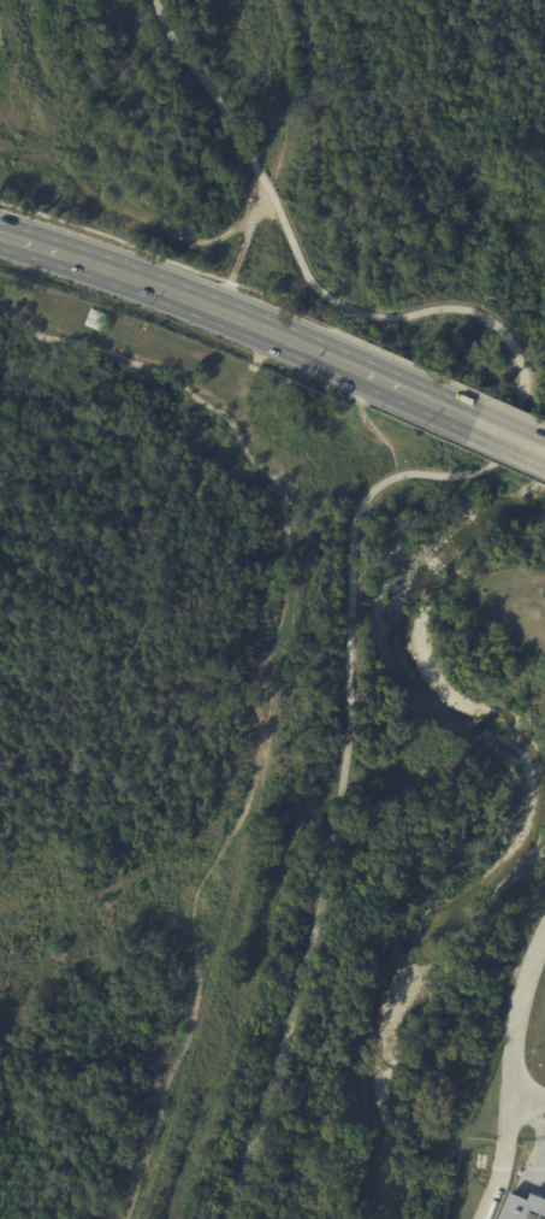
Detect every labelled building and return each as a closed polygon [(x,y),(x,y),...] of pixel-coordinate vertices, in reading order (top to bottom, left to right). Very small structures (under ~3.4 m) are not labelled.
[(107,316),(101,331),(84,325),(91,308),(107,316)] [(526,1191),(544,1200),(544,1218),(491,1218),(504,1190),(507,1190),(523,1197),(526,1191)]
